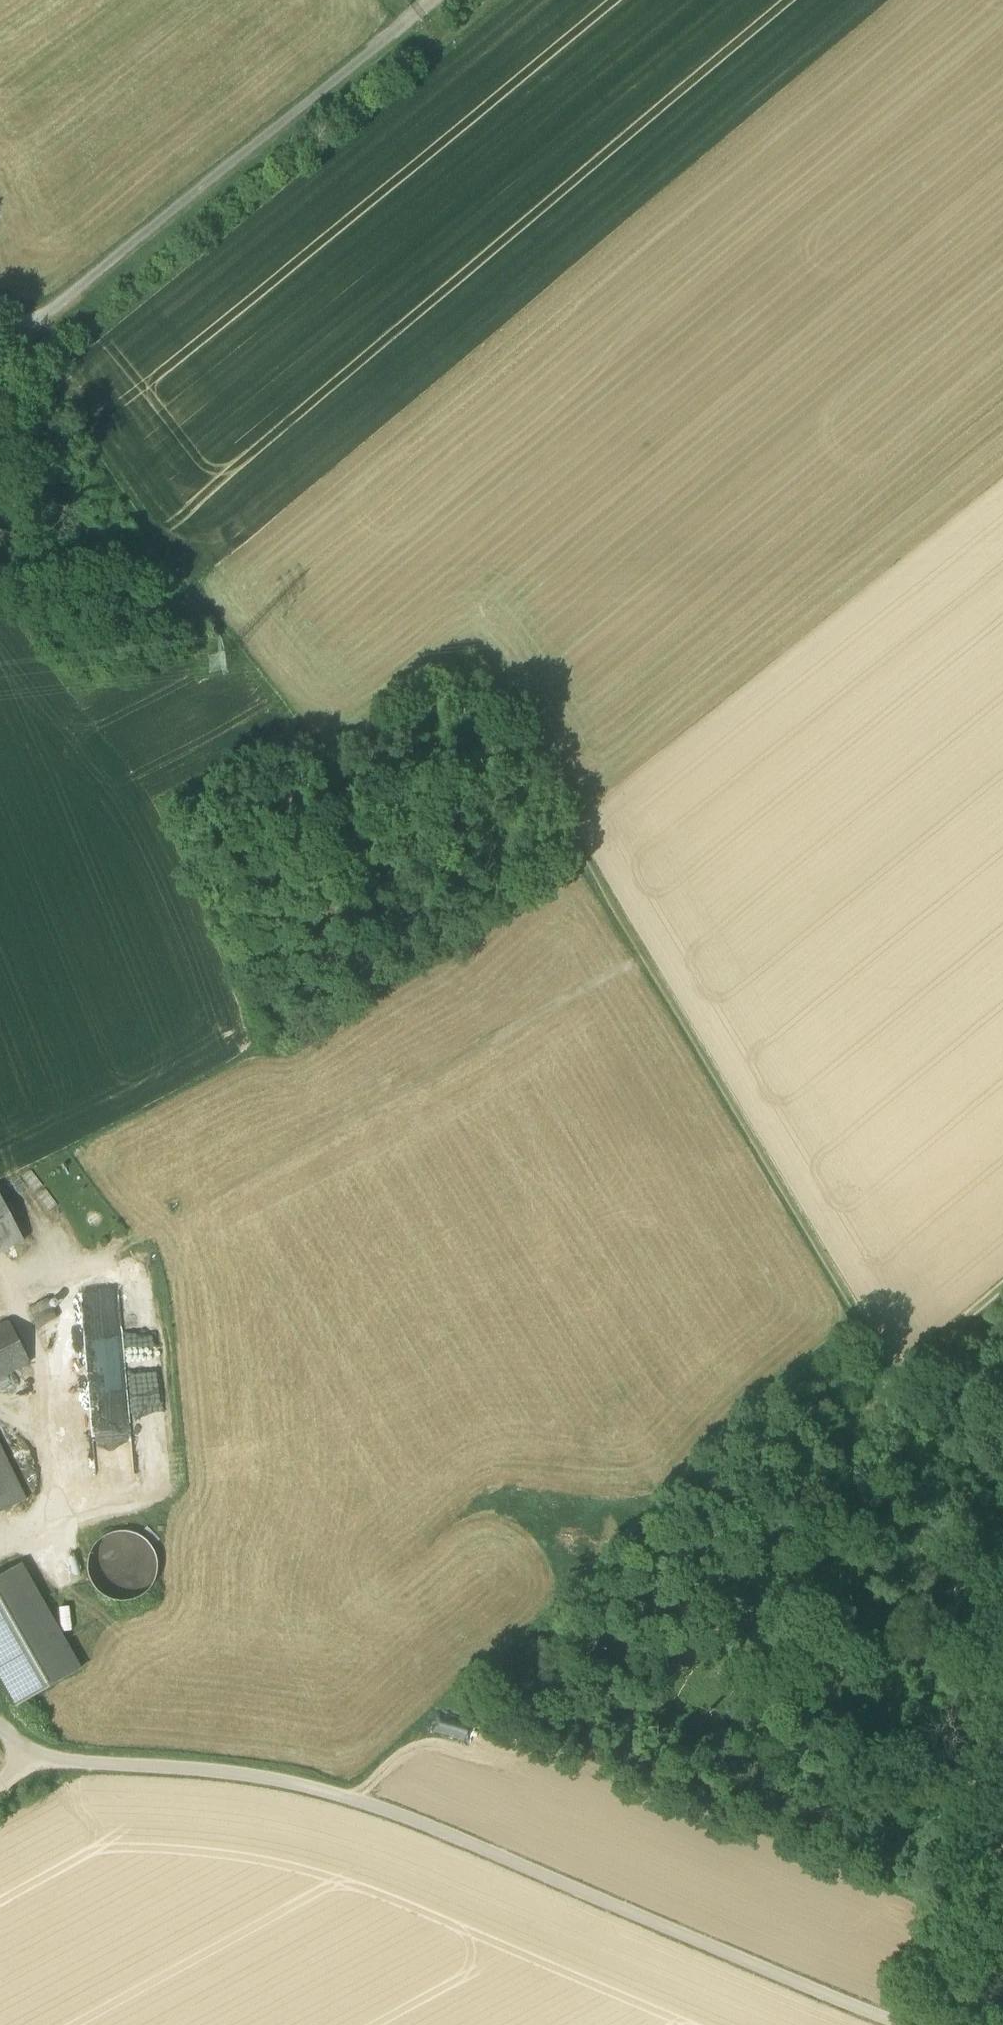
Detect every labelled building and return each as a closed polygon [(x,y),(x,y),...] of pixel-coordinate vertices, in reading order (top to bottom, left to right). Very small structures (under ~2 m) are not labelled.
[(0,1186),(0,1197),(5,1207),(14,1202),(5,1184),(0,1186)] [(5,1207),(0,1197),(0,1254),(23,1241),(5,1207)] [(65,1314),(54,1366),(59,1416),(91,1413),(90,1409),(99,1370),(102,1405),(101,1405),(99,1415),(93,1415),(97,1464),(125,1461),(131,1432),(142,1431),(130,1429),(127,1403),(102,1405),(104,1396),(127,1400),(116,1293),(83,1297),(79,1313),(65,1314)] [(0,1327),(0,1378),(29,1364),(9,1322),(0,1327)] [(162,1442),(160,1404),(136,1405),(136,1416),(154,1415),(155,1446),(142,1446),(143,1467),(164,1466),(163,1442),(162,1442)] [(26,1500),(0,1448),(0,1513),(26,1500)] [(158,1568),(156,1555),(151,1544),(141,1536),(130,1531),(117,1530),(105,1534),(95,1541),(88,1552),(85,1564),(87,1577),(92,1588),(102,1596),(113,1601),(126,1602),(138,1598),(148,1591),(155,1580),(158,1568)] [(17,1706),(79,1670),(39,1600),(20,1566),(0,1577),(0,1676),(17,1706)] [(480,1740),(483,1729),(446,1718),(442,1729),(480,1740)]
